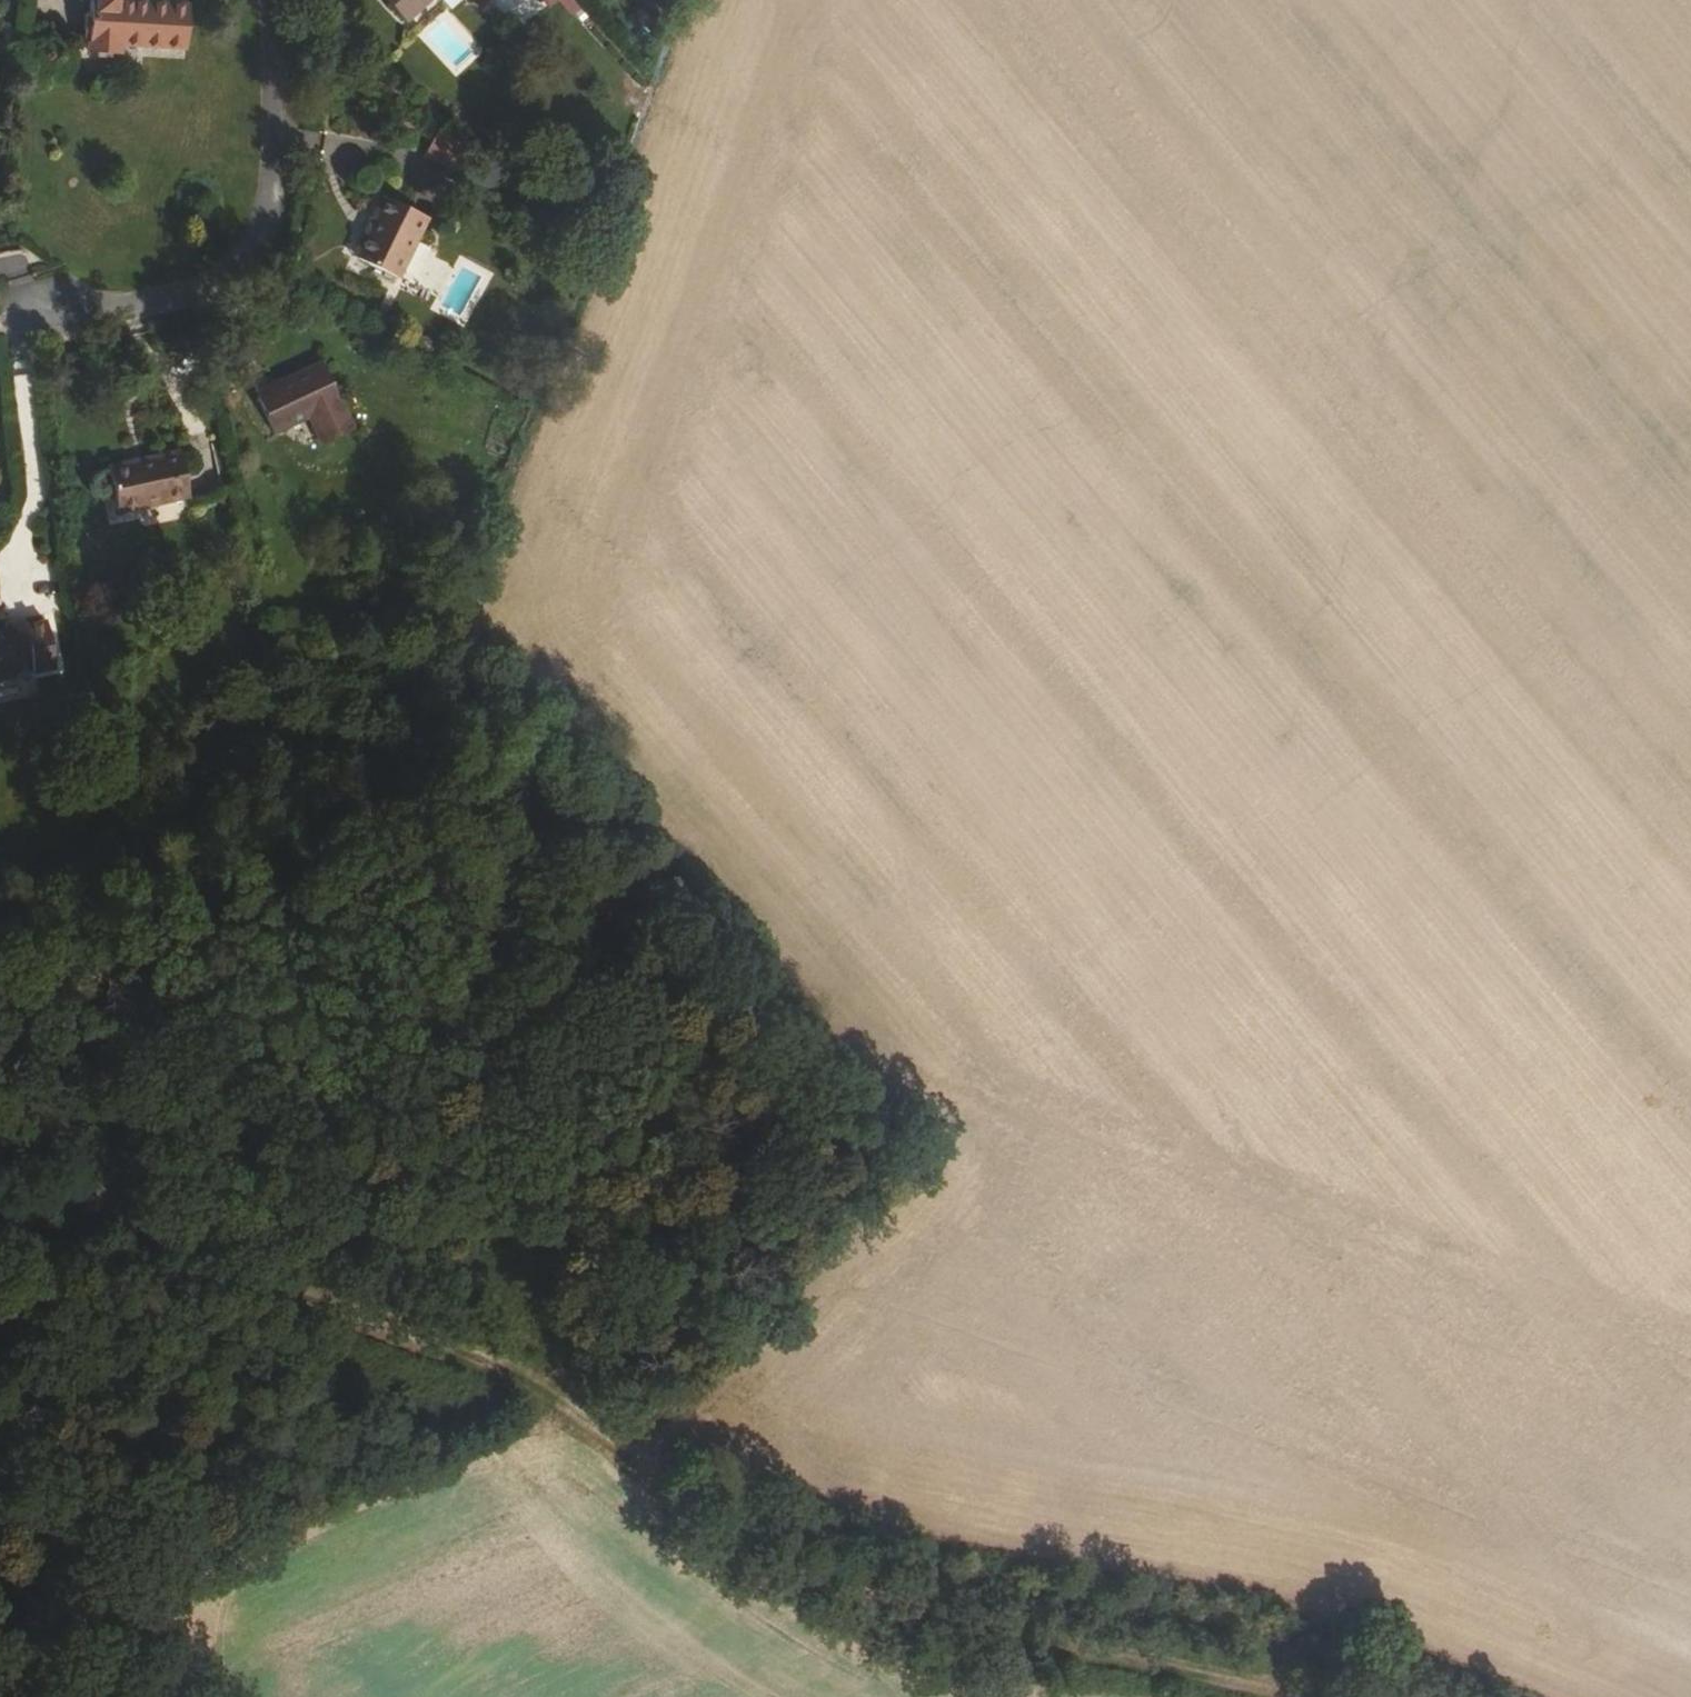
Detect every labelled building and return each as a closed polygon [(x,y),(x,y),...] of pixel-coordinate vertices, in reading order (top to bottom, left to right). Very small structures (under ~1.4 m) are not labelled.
[(98,12),(96,48),(126,51),(126,42),(193,47),(195,5),(149,0),(99,0),(98,12)] [(411,16),(430,0),(397,0),(411,16)] [(556,17),(575,1),(574,0),(540,0),(556,17)] [(96,48),(98,12),(89,12),(87,47),(96,48)] [(372,205),(350,245),(388,266),(419,208),(372,182),(362,200),(372,205)] [(340,240),(350,245),(372,205),(362,200),(340,240)] [(311,356),(249,390),(271,430),(306,411),(319,435),(347,420),(311,356)] [(180,448),(108,462),(116,507),(189,494),(180,448)] [(0,619),(0,670),(18,666),(17,655),(39,650),(31,605),(9,609),(10,617),(0,619)]
